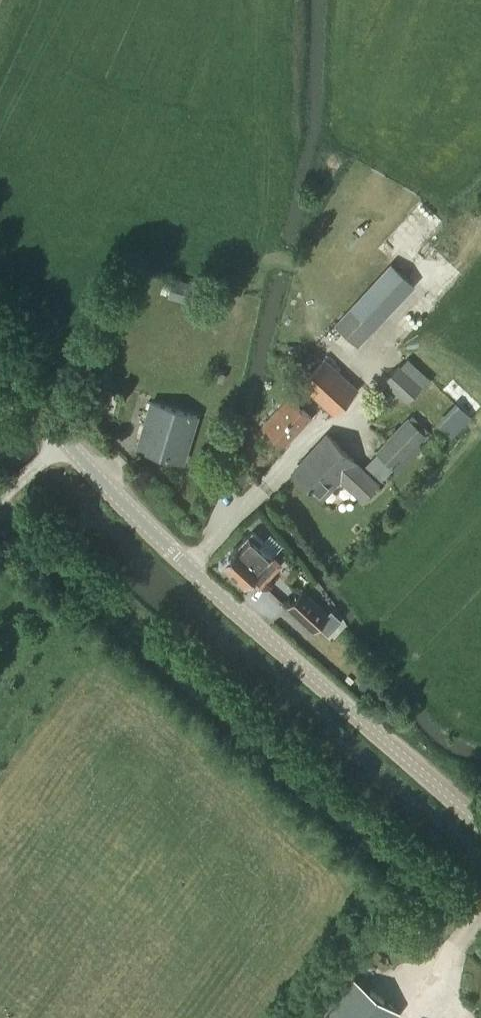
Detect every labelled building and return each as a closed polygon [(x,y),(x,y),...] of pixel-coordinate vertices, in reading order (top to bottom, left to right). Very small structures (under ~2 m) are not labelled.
[(358,347),(416,285),(391,263),(334,324),(358,347)] [(207,290),(173,278),(166,297),(201,308),(207,290)] [(333,416),(358,390),(325,359),(300,385),(333,416)] [(406,402),(423,385),(399,366),(384,381),(406,402)] [(225,374),(218,372),(215,380),(222,382),(225,374)] [(285,446),(311,418),(288,397),(262,425),(285,446)] [(183,463),(197,417),(151,402),(137,448),(183,463)] [(453,437),(470,419),(457,406),(439,425),(453,437)] [(399,474),(422,450),(418,446),(427,436),(408,418),(376,451),(399,474)] [(361,501),(379,483),(331,437),(294,475),(322,501),(341,482),(361,501)] [(260,547),(259,546),(263,541),(256,535),(252,532),(221,565),(244,586),(271,557),(269,555),(280,543),(271,535),(260,547)] [(313,631),(330,614),(304,590),(287,607),(313,631)] [(399,1011),(354,978),(325,1017),(394,1017),(399,1011)]
